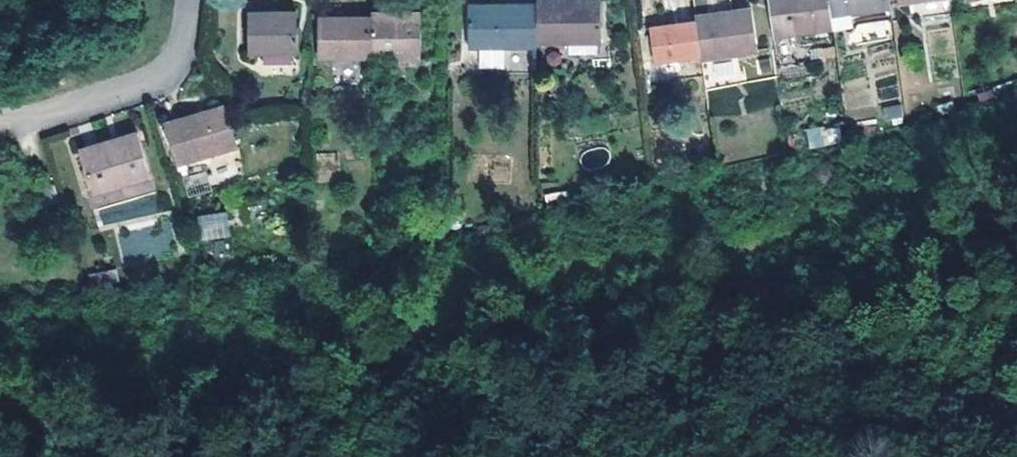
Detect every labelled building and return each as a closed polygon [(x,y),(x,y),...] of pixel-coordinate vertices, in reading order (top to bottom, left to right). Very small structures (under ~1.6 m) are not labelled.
[(830,27),(830,17),(827,0),(768,0),(773,35),(830,27)] [(885,0),(827,0),(830,17),(887,10),(885,0)] [(597,2),(532,1),(532,6),(532,46),(598,46),(597,2)] [(466,49),(519,50),(518,6),(489,6),(489,12),(466,11),(466,49)] [(518,6),(519,50),(532,49),(532,46),(532,6),(518,6)] [(696,56),(697,60),(757,52),(751,10),(691,16),(692,21),(696,56)] [(293,13),(245,13),(246,55),(293,55),(293,13)] [(402,20),(370,20),(369,57),(369,59),(419,59),(420,14),(401,13),(402,20)] [(369,57),(370,20),(317,18),(316,57),(369,57)] [(649,62),(696,56),(692,21),(645,28),(649,62)] [(232,150),(220,111),(164,129),(176,168),(232,150)] [(841,142),(837,124),(805,131),(808,149),(841,142)] [(145,184),(132,140),(75,156),(87,195),(111,188),(112,193),(145,184)] [(49,188),(29,194),(33,208),(55,203),(49,188)] [(198,216),(201,241),(230,237),(227,212),(198,216)]
